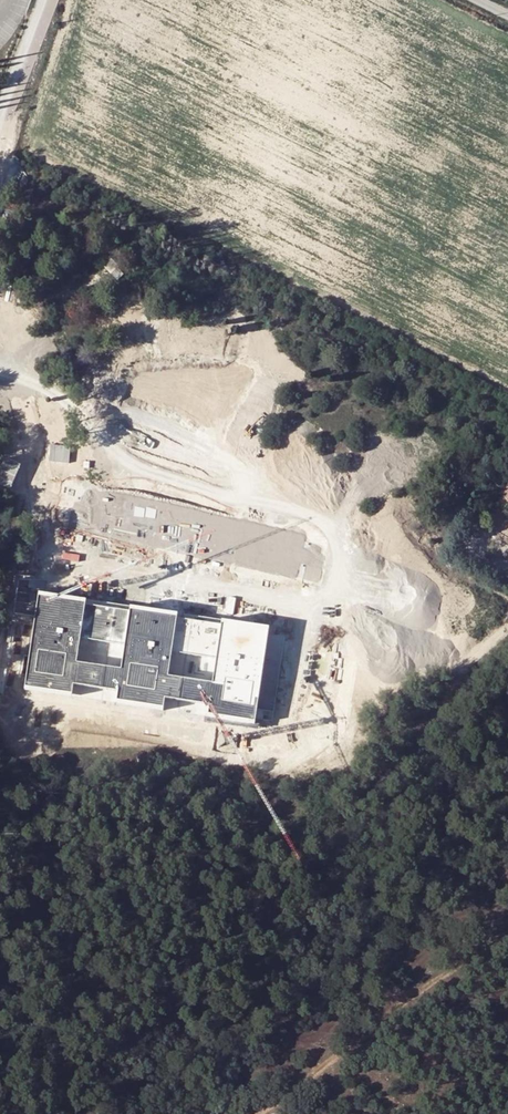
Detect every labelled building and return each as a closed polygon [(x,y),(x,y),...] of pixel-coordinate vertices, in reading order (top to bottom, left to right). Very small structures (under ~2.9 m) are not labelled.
[(494,497),(503,505),(506,500),(507,502),(507,481),(494,497)] [(87,598),(36,591),(22,686),(72,693),(73,683),(115,690),(114,701),(164,708),(166,699),(208,705),(206,714),(255,721),(269,626),(222,619),(221,623),(177,616),(177,612),(130,605),(129,608),(86,602),(87,598)]
